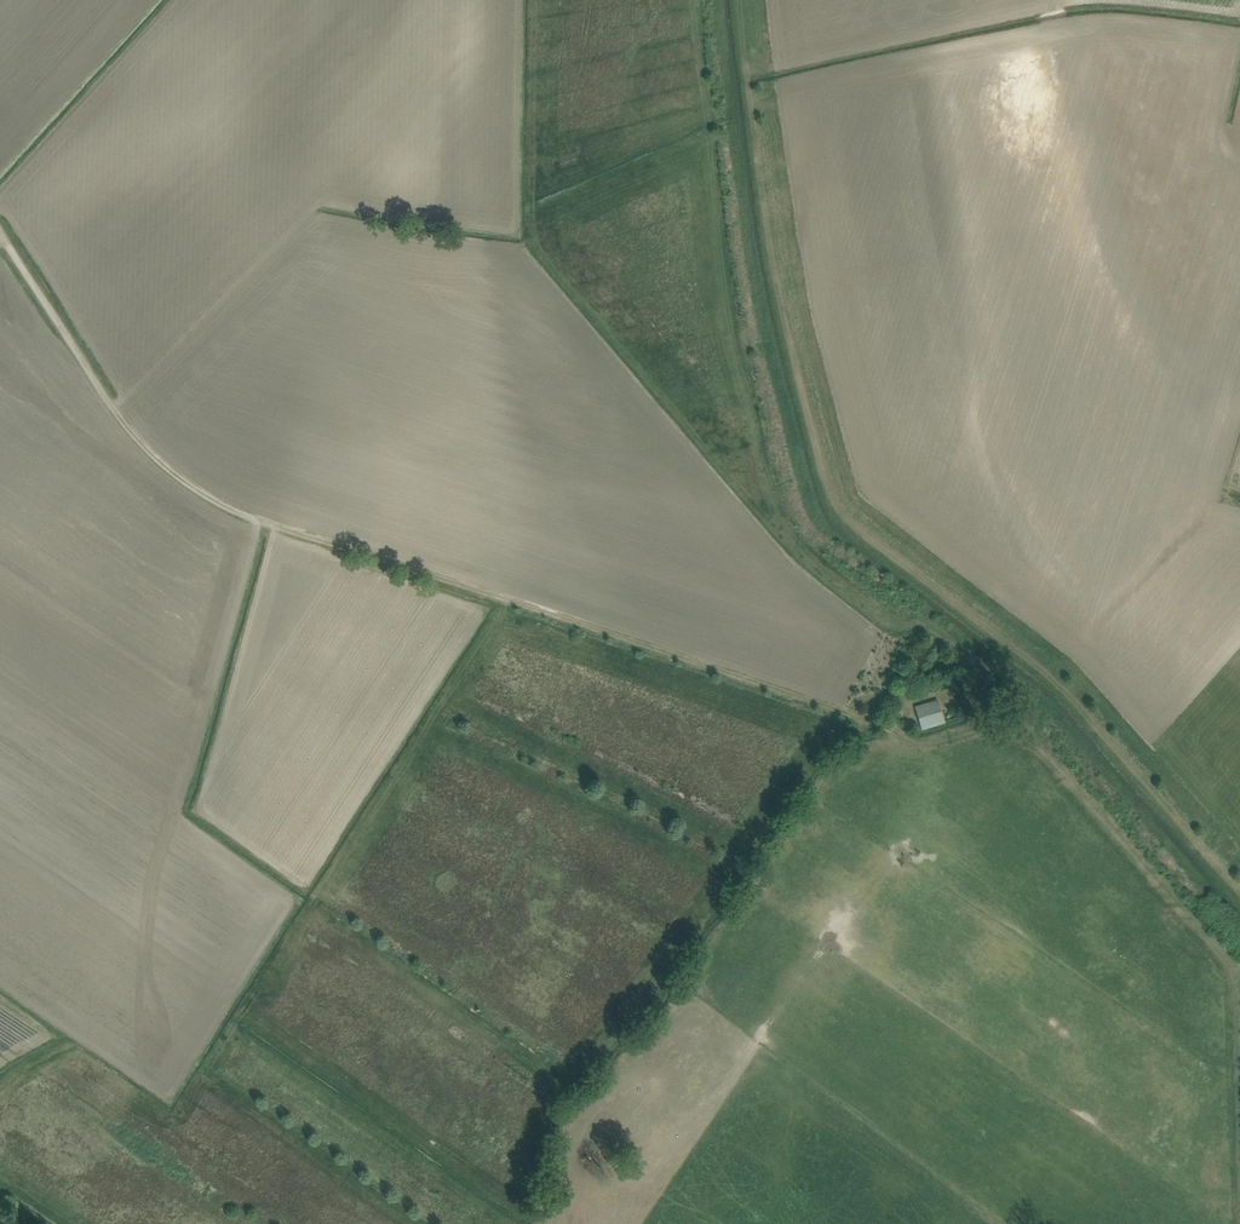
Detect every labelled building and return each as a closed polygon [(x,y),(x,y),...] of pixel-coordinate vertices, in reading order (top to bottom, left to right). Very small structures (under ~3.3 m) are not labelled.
[(921,730),(944,723),(937,700),(914,706),(921,730)]
